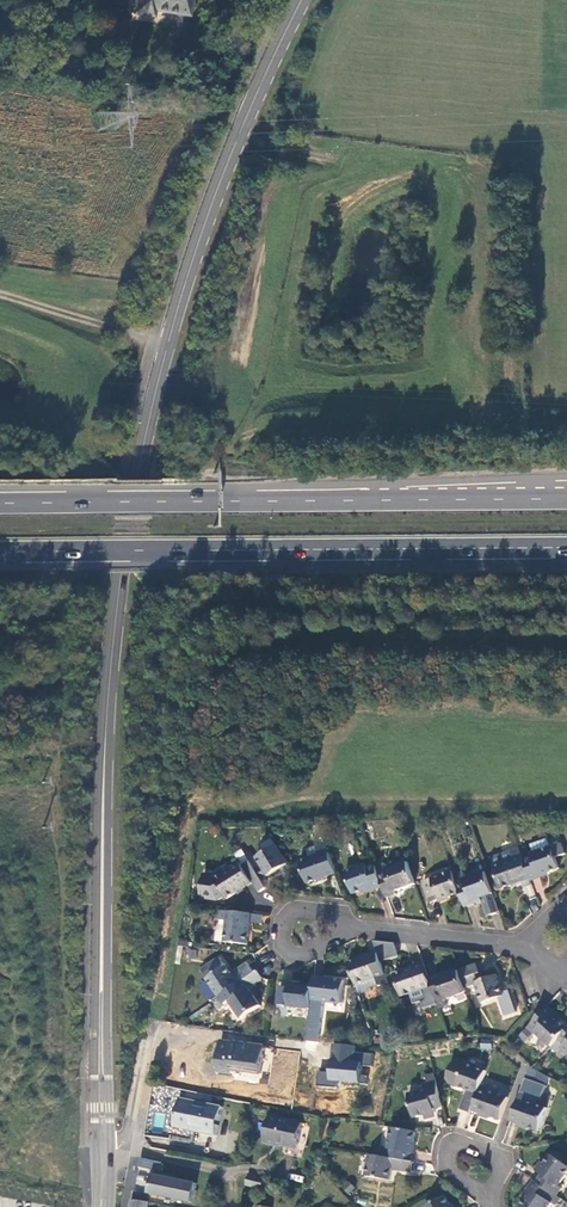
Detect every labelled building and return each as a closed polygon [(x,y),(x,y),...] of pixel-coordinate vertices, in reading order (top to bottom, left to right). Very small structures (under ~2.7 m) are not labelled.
[(131,18),(152,21),(153,14),(186,19),(188,0),(134,0),(131,18)] [(260,846),(265,853),(256,859),(262,869),(266,875),(267,877),(288,864),(277,846),(272,839),(260,846)] [(337,874),(326,842),(307,849),(310,858),(301,862),(308,883),(337,874)] [(534,859),(525,862),(532,879),(533,882),(541,879),(540,877),(560,870),(557,860),(566,856),(563,846),(553,850),(552,849),(533,856),(534,859)] [(515,862),(496,868),(503,889),(503,890),(532,879),(525,862),(521,849),(512,852),(515,862)] [(492,859),(496,868),(515,862),(512,852),(492,859)] [(243,865),(254,884),(260,893),(268,889),(262,878),(258,872),(257,872),(250,861),(243,865)] [(381,877),(383,883),(388,897),(397,894),(396,891),(416,884),(409,863),(389,871),(390,874),(381,877)] [(243,865),(242,864),(216,881),(213,876),(204,875),(202,899),(220,901),(226,897),(228,900),(254,884),(243,865)] [(381,877),(377,865),(368,868),(367,866),(347,873),(353,891),(373,884),(374,886),(383,883),(381,877)] [(496,868),(486,871),(487,872),(487,874),(494,892),(503,889),(496,868)] [(262,869),(258,872),(262,878),(266,875),(262,869)] [(455,875),(453,871),(425,882),(433,904),(461,893),(459,887),(455,875)] [(487,872),(466,879),(463,872),(455,875),(459,887),(461,893),(466,907),(475,904),(474,901),(482,898),(488,916),(500,911),(495,895),(494,892),(487,874),(487,872)] [(253,915),(231,912),(227,942),(249,945),(253,915)] [(389,983),(379,957),(371,959),(370,955),(349,963),(357,985),(377,978),(379,984),(380,986),(389,983)] [(202,972),(220,998),(227,993),(255,974),(248,964),(233,975),(221,958),(202,972)] [(478,963),(459,970),(466,989),(478,985),(477,982),(475,975),(481,973),(478,963)] [(436,995),(430,979),(424,964),(396,974),(404,996),(425,989),(428,998),(430,997),(436,995)] [(447,999),(467,992),(466,989),(459,970),(440,977),(439,975),(430,979),(436,995),(438,1003),(440,1008),(449,1005),(447,999)] [(255,974),(227,993),(232,1000),(230,1002),(243,1020),(261,1007),(249,989),(265,978),(259,971),(255,974)] [(477,982),(478,985),(484,1003),(505,996),(498,975),(483,980),(477,982)] [(345,981),(315,977),(314,985),(312,1000),(343,1003),(345,981)] [(377,978),(357,985),(360,994),(373,989),(372,987),(379,984),(377,978)] [(312,1000),(314,985),(292,983),(291,987),(283,987),(281,1005),(311,1008),(312,1000)] [(438,1003),(436,995),(430,997),(433,1005),(438,1003)] [(559,1040),(566,1031),(566,1027),(553,1015),(555,1012),(549,1007),(533,1025),(539,1030),(537,1034),(553,1047),(559,1040)] [(539,1030),(533,1025),(522,1037),(528,1043),(537,1034),(539,1030)] [(276,1038),(228,1032),(227,1041),(222,1041),(218,1072),(231,1074),(231,1070),(263,1074),(266,1050),(275,1051),(276,1038)] [(491,1050),(492,1040),(481,1039),(480,1049),(491,1050)] [(355,1051),(355,1045),(330,1042),(327,1071),(317,1070),(316,1084),(338,1086),(338,1081),(365,1084),(367,1066),(372,1066),(373,1053),(355,1051)] [(482,1088),(488,1071),(460,1061),(455,1063),(450,1079),(452,1084),(474,1091),(472,1095),(469,1094),(463,1110),(473,1113),(474,1110),(482,1088)] [(434,1107),(444,1105),(435,1073),(426,1076),(427,1084),(429,1084),(430,1088),(409,1093),(414,1116),(435,1111),(434,1107)] [(474,1110),(503,1120),(511,1097),(482,1088),(474,1110)] [(540,1105),(542,1099),(533,1096),(534,1092),(523,1089),(520,1098),(512,1121),(540,1130),(549,1108),(540,1105)] [(225,1107),(182,1099),(175,1129),(219,1137),(225,1107)] [(299,1149),(305,1125),(272,1118),(266,1142),(299,1149)] [(411,1131),(388,1127),(384,1156),(407,1160),(411,1131)] [(384,1156),(367,1154),(364,1174),(387,1178),(389,1167),(408,1171),(410,1161),(407,1160),(384,1156)] [(539,1182),(559,1196),(564,1189),(561,1186),(566,1178),(566,1164),(555,1156),(542,1173),(545,1174),(539,1182)] [(142,1158),(140,1168),(161,1171),(163,1163),(142,1158)] [(189,1201),(193,1180),(148,1173),(145,1194),(189,1201)] [(266,1180),(250,1177),(248,1186),(264,1190),(266,1180)] [(266,1180),(264,1190),(270,1192),(272,1182),(266,1180)] [(536,1181),(531,1188),(535,1190),(523,1206),(552,1206),(555,1203),(559,1205),(564,1199),(559,1196),(539,1182),(536,1181)] [(445,1196),(427,1206),(452,1206),(445,1196)]
